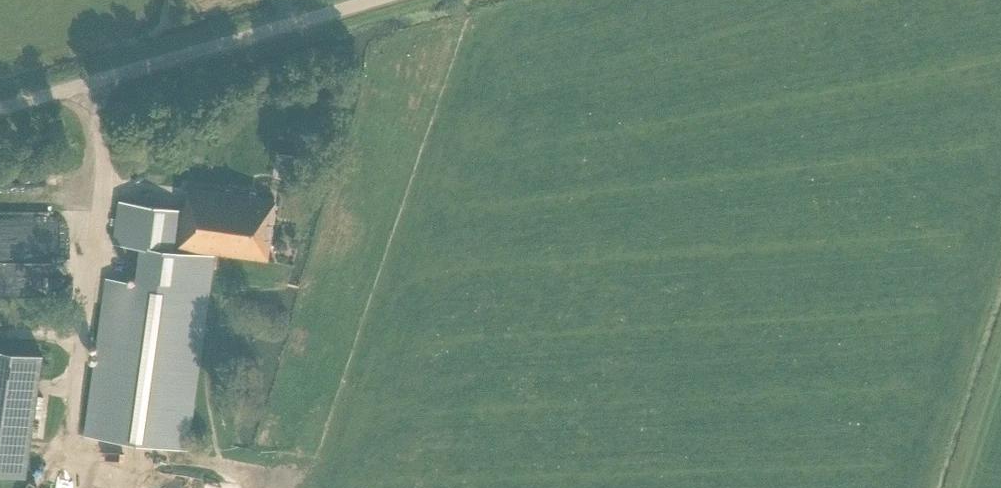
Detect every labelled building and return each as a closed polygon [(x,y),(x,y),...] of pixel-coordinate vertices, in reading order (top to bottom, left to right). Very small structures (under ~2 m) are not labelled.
[(266,260),(274,199),(187,187),(184,205),(182,204),(181,210),(119,202),(113,243),(140,247),(135,283),(108,279),(87,436),(184,449),(210,256),(175,251),(176,248),(266,260)] [(42,355),(0,349),(0,472),(25,475),(42,355)]
